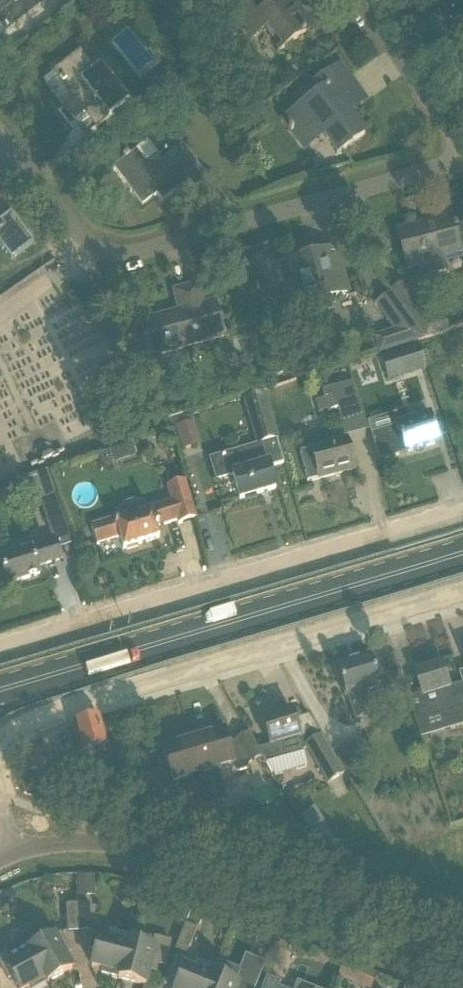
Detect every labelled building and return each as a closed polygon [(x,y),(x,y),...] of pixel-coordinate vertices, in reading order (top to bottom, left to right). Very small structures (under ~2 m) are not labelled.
[(10,30),(42,4),(39,0),(0,0),(0,17),(10,30)] [(284,49),(309,30),(295,11),(298,9),(292,0),(279,0),(264,11),(257,0),(248,0),(238,8),(234,11),(252,36),(267,25),(284,49)] [(66,108),(74,119),(97,101),(109,116),(129,100),(99,63),(92,69),(79,53),(54,73),(75,101),(66,108)] [(318,91),(281,119),(301,146),(322,131),(338,153),(364,135),(348,113),(346,114),(339,105),(357,91),(340,67),(323,79),(314,85),(318,91)] [(243,119),(233,125),(241,138),(251,131),(243,119)] [(113,168),(142,207),(156,196),(161,203),(183,186),(188,193),(207,179),(181,145),(160,162),(146,143),(129,156),(127,153),(122,156),(124,159),(113,168)] [(1,250),(11,261),(33,244),(10,214),(0,222),(0,248),(1,250)] [(419,267),(422,279),(447,272),(442,256),(460,251),(451,216),(432,221),(432,224),(398,233),(407,270),(419,267)] [(333,248),(323,251),(323,250),(292,259),(298,281),(284,285),(289,302),(299,300),(304,319),(330,312),(327,301),(347,295),(339,265),(338,265),(333,248)] [(236,264),(238,272),(258,266),(256,258),(236,264)] [(22,283),(33,274),(24,264),(13,272),(22,283)] [(391,291),(426,340),(448,331),(443,317),(430,321),(401,281),(391,291)] [(172,314),(140,323),(145,343),(149,355),(150,359),(159,356),(224,337),(220,322),(214,303),(203,306),(197,285),(174,292),(179,312),(180,314),(172,317),(172,314)] [(73,291),(65,297),(73,308),(81,302),(73,291)] [(373,337),(378,354),(403,346),(404,347),(418,342),(418,343),(426,340),(391,291),(389,292),(390,293),(374,304),(393,331),(373,337)] [(405,349),(382,356),(389,379),(426,368),(419,346),(419,345),(405,349)] [(283,374),(279,359),(276,360),(275,355),(264,358),(269,377),(283,374)] [(322,398),(327,412),(354,405),(348,385),(322,391),(324,397),(322,398)] [(240,451),(208,460),(214,482),(233,477),(234,480),(240,500),(275,490),(270,470),(269,469),(283,465),(277,441),(278,440),(265,394),(243,400),(255,446),(258,457),(243,461),(240,451)] [(394,428),(371,434),(379,462),(439,444),(430,415),(409,421),(405,410),(390,414),(394,428)] [(180,450),(198,446),(192,422),(174,426),(180,450)] [(311,448),(319,479),(354,470),(347,439),(311,448)] [(28,477),(37,503),(54,497),(46,471),(28,477)] [(156,528),(178,521),(178,524),(196,519),(185,481),(166,487),(170,501),(148,508),(149,510),(148,508),(145,506),(143,505),(140,503),(137,502),(134,502),(130,502),(127,503),(124,504),(122,506),(121,507),(118,509),(118,510),(117,512),(115,515),(115,516),(114,519),(114,518),(91,525),(97,546),(120,539),(123,550),(160,539),(156,528)] [(40,503),(50,531),(65,525),(56,498),(40,503)] [(7,586),(39,576),(37,568),(62,560),(56,542),(0,559),(0,564),(2,569),(0,569),(0,576),(3,575),(7,586)] [(348,697),(356,721),(373,716),(365,692),(380,687),(370,657),(336,667),(345,698),(348,697)] [(451,730),(462,726),(462,685),(453,689),(446,666),(418,674),(424,692),(419,694),(428,721),(446,715),(451,730)] [(259,749),(258,750),(262,758),(266,764),(267,767),(303,756),(302,752),(306,750),(327,786),(343,776),(320,734),(309,716),(295,720),(292,712),(262,721),(270,747),(259,749)] [(86,721),(72,725),(72,726),(80,755),(81,754),(87,777),(98,773),(92,751),(108,747),(100,717),(94,719),(93,716),(85,718),(86,721)] [(223,732),(193,741),(205,782),(206,782),(212,806),(227,801),(219,770),(231,767),(232,769),(237,773),(247,770),(248,765),(262,758),(258,750),(249,734),(236,741),(238,745),(228,748),(223,732)] [(193,741),(163,750),(173,783),(185,780),(191,778),(201,809),(212,806),(206,782),(205,782),(193,741)] [(350,771),(354,778),(364,772),(360,765),(350,746),(338,753),(349,771),(350,771)] [(27,750),(29,770),(45,769),(43,749),(27,750)] [(212,806),(201,809),(204,821),(216,817),(212,806)] [(315,843),(330,834),(314,808),(300,816),(315,843)] [(77,877),(78,897),(94,896),(93,877),(77,877)] [(15,896),(11,890),(2,895),(6,903),(14,899),(16,898),(15,896)] [(77,905),(79,933),(91,932),(89,904),(77,905)] [(65,906),(67,934),(79,933),(77,905),(65,906)] [(175,922),(184,925),(190,909),(180,905),(175,922)] [(175,951),(186,955),(196,929),(185,925),(175,951)] [(118,980),(128,943),(127,943),(126,947),(105,942),(107,934),(96,931),(92,950),(95,951),(91,967),(102,970),(101,974),(118,978),(118,980)] [(262,931),(257,942),(270,948),(275,936),(262,931)] [(30,950),(48,984),(72,971),(64,956),(70,953),(60,935),(54,939),(53,937),(30,950)] [(276,937),(272,948),(279,951),(286,948),(288,941),(276,937)] [(118,980),(145,987),(149,971),(156,973),(158,965),(164,967),(170,943),(155,939),(152,950),(128,943),(118,980)] [(16,987),(28,987),(29,987),(30,987),(37,987),(47,983),(47,984),(48,984),(30,950),(29,951),(31,954),(12,965),(8,958),(0,962),(0,966),(8,980),(11,979),(16,987)] [(207,987),(256,987),(265,964),(245,956),(239,971),(217,962),(215,968),(212,976),(207,987)] [(175,987),(207,987),(212,976),(215,968),(195,959),(193,964),(183,960),(175,978),(179,979),(175,987)] [(281,983),(266,977),(262,987),(279,987),(281,983)]
